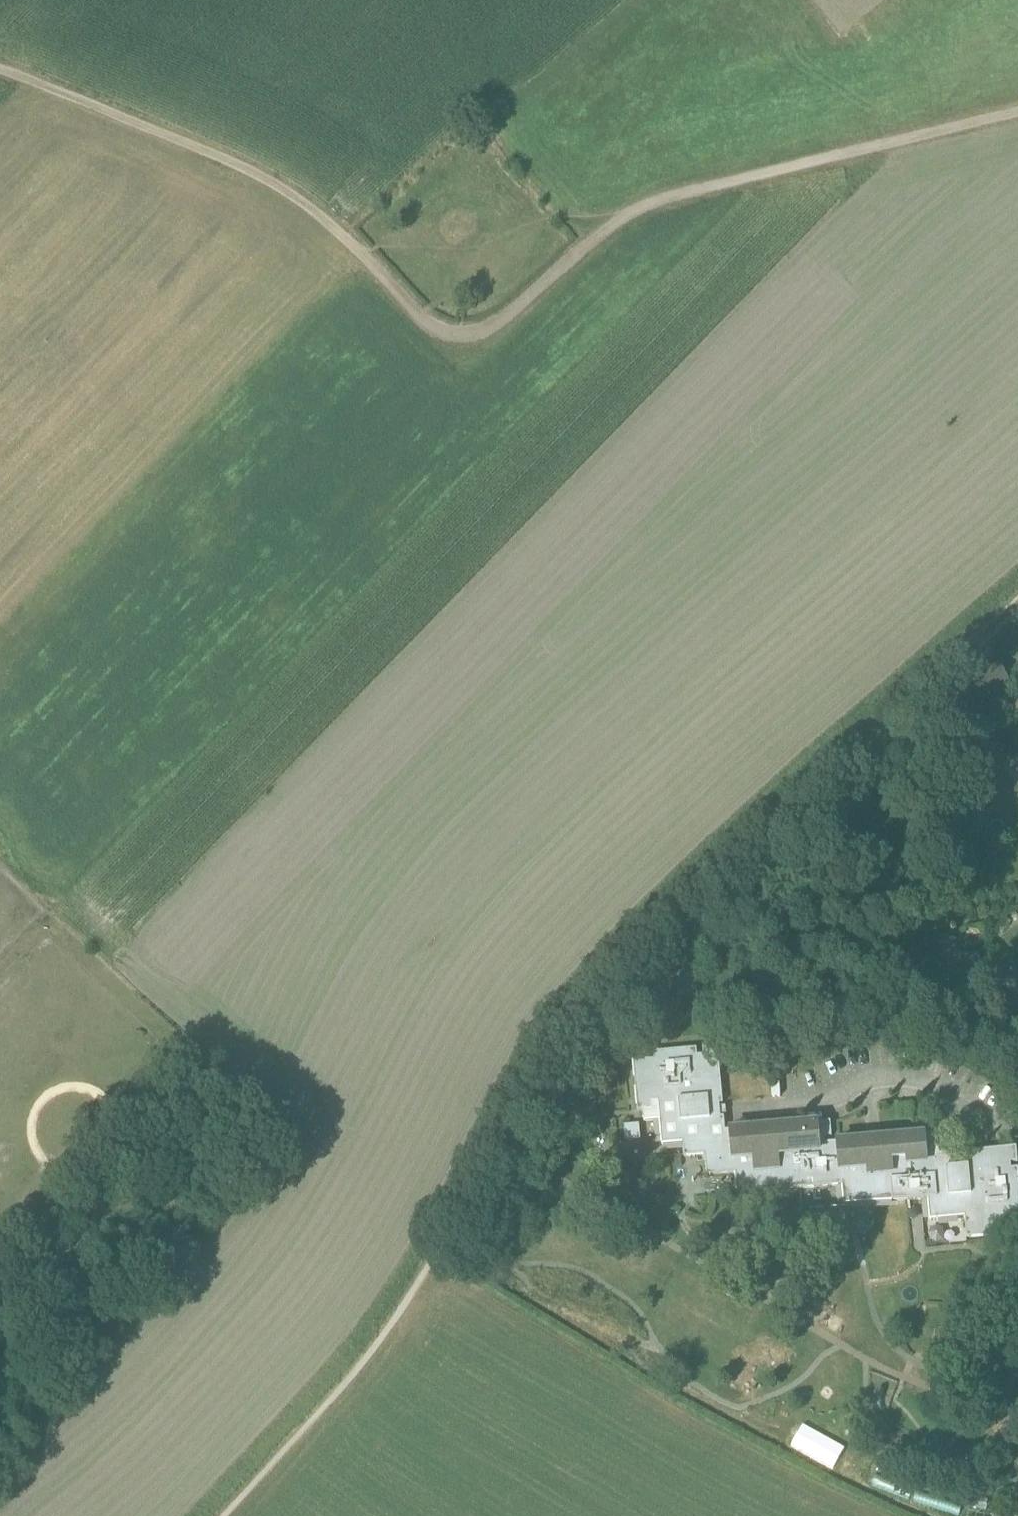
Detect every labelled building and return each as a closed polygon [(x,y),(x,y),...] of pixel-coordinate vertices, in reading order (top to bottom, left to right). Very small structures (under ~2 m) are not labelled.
[(998,662),(968,680),(980,700),(1010,682),(998,662)] [(937,715),(943,725),(956,717),(951,708),(950,706),(937,715)] [(659,1119),(662,1143),(682,1142),(684,1156),(705,1154),(707,1175),(735,1173),(737,1194),(800,1188),(801,1209),(928,1198),(930,1219),(965,1216),(966,1237),(1017,1233),(1017,1217),(1015,1218),(1015,1212),(1017,1212),(1017,1168),(1011,1169),(1011,1163),(1017,1162),(1016,1147),(959,1152),(959,1155),(947,1156),(946,1153),(939,1154),(937,1133),(825,1142),(824,1137),(832,1136),(830,1121),(725,1130),(724,1116),(720,1116),(719,1103),(723,1103),(718,1046),(702,1047),(703,1054),(697,1055),(697,1047),(653,1051),(654,1058),(648,1059),(648,1052),(632,1053),(637,1110),(642,1110),(643,1120),(659,1119)] [(639,1123),(624,1125),(625,1140),(640,1138),(639,1123)] [(675,1167),(682,1167),(682,1156),(674,1156),(675,1167)] [(953,1444),(949,1454),(951,1455),(948,1464),(957,1468),(961,1459),(965,1460),(969,1450),(953,1444)]
